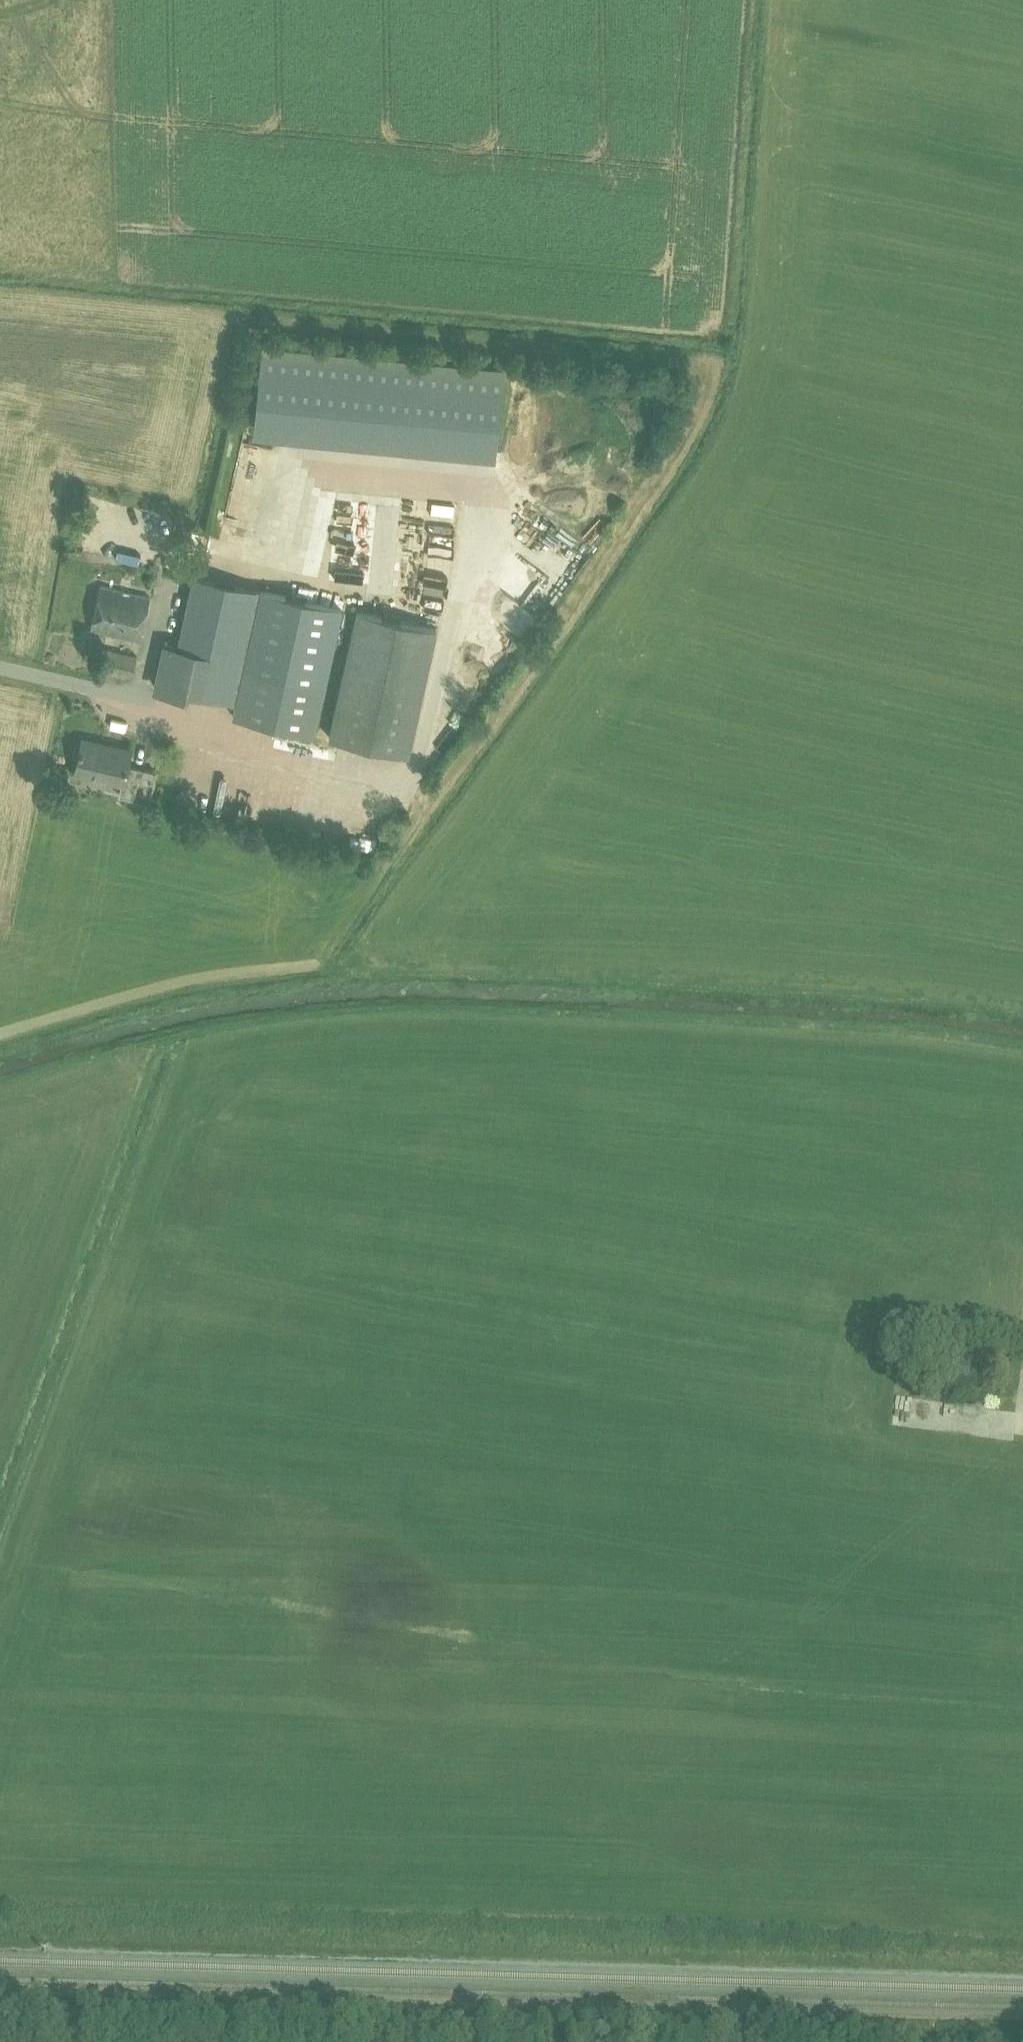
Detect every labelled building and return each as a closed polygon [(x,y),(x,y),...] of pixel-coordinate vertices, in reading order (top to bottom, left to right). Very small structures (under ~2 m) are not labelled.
[(292,350),(262,348),(255,418),(285,421),(292,350)] [(315,386),(314,417),(343,417),(344,387),(315,386)] [(277,437),(267,499),(282,502),(293,440),(277,437)] [(305,443),(299,470),(329,477),(335,450),(305,443)] [(581,469),(572,483),(582,490),(591,476),(581,469)] [(335,518),(358,518),(357,503),(335,504),(335,518)] [(272,520),(270,533),(291,536),(293,523),(272,520)] [(211,551),(224,548),(221,535),(208,539),(211,551)] [(159,690),(185,696),(187,690),(235,701),(232,715),(315,733),(342,607),(194,575),(177,645),(163,642),(154,683),(159,690)] [(90,628),(139,639),(149,597),(100,585),(90,628)] [(513,608),(531,626),(543,613),(525,596),(513,608)] [(328,737),(409,754),(436,627),(356,610),(328,737)] [(98,670),(131,678),(137,655),(104,648),(98,670)] [(119,795),(150,802),(157,771),(126,764),(130,749),(81,738),(74,772),(122,783),(119,795)] [(299,751),(299,767),(328,768),(328,752),(299,751)]
